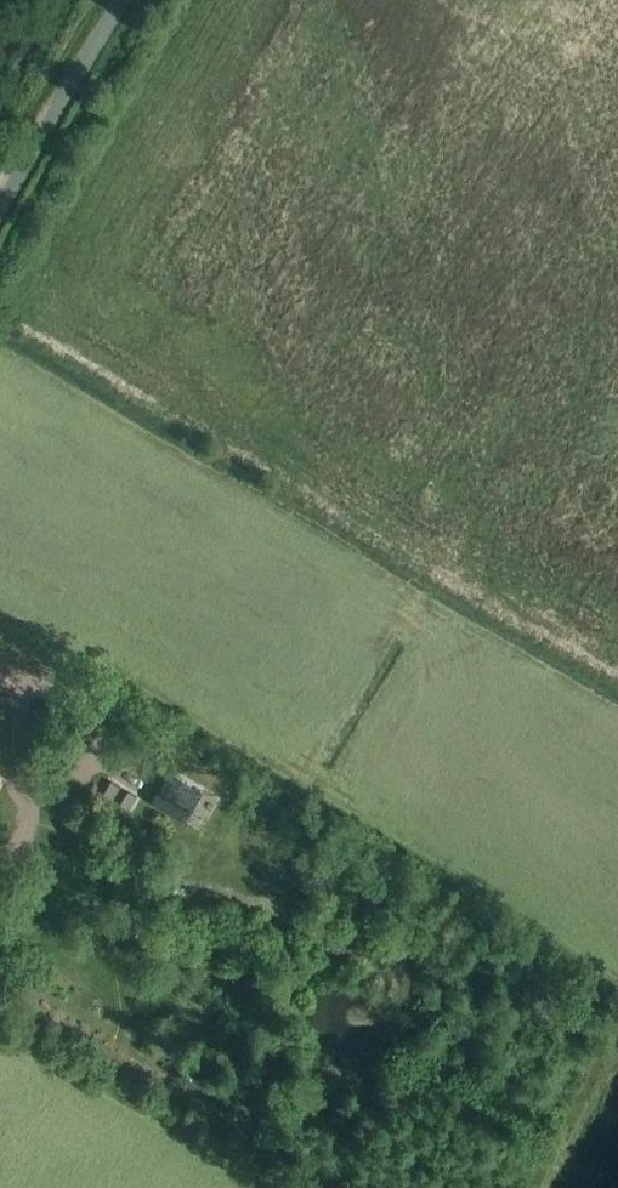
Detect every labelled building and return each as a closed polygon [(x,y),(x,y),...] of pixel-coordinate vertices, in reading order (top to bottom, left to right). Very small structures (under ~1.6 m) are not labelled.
[(169,773),(151,803),(184,823),(203,794),(169,773)]
